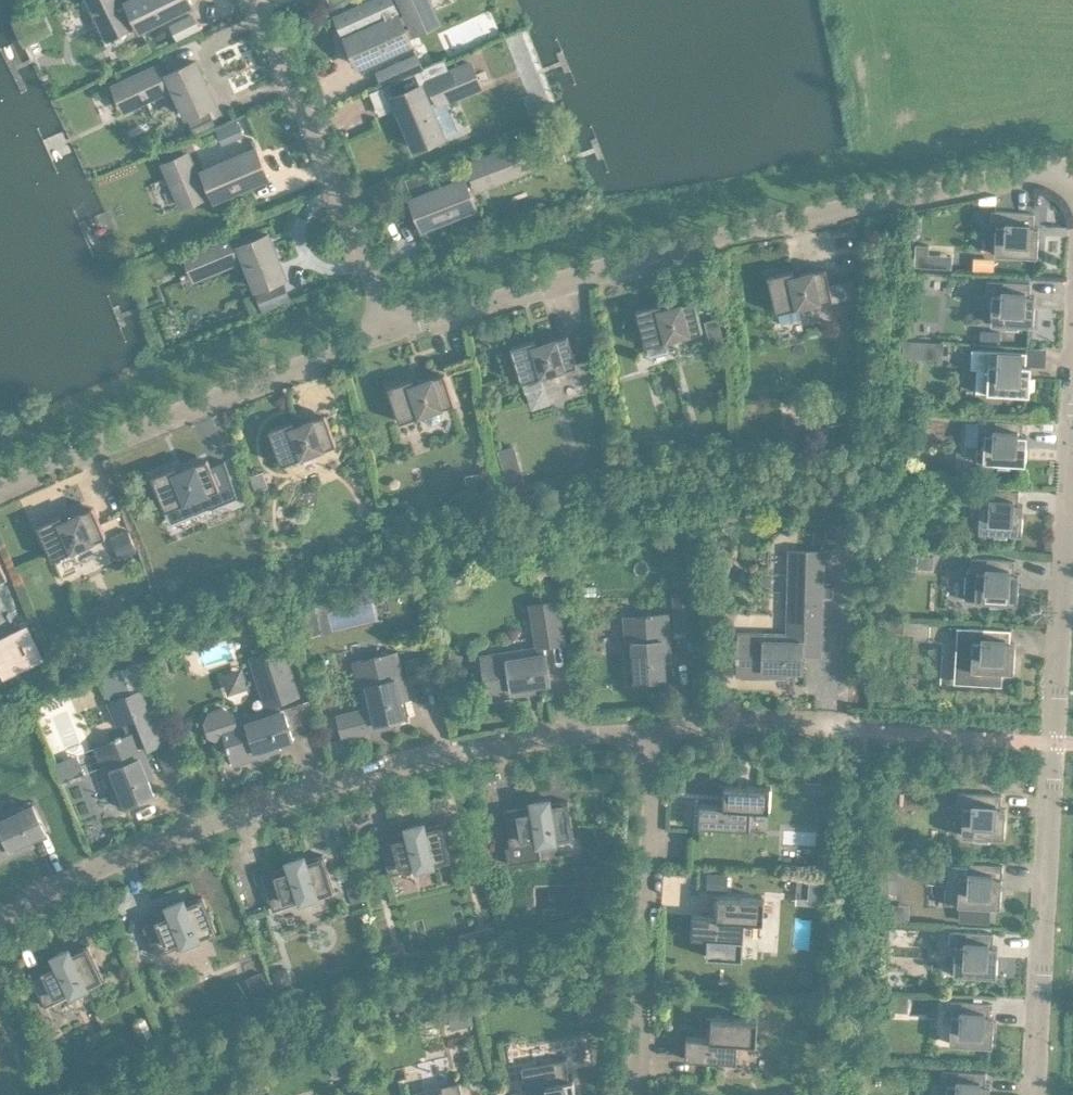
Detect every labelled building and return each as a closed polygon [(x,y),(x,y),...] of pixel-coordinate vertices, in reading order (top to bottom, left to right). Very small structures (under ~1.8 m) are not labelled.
[(172,0),(92,0),(105,26),(126,16),(121,4),(128,0),(137,17),(172,0)] [(434,12),(428,0),(402,0),(403,2),(395,5),(393,0),(342,0),(333,4),(340,22),(342,21),(343,25),(342,26),(355,54),(407,31),(399,13),(407,10),(412,22),(434,12)] [(189,2),(166,13),(173,28),(197,17),(189,2)] [(144,31),(129,38),(134,48),(149,41),(144,31)] [(386,72),(420,57),(413,42),(373,60),(380,75),(386,72)] [(434,92),(476,74),(467,52),(446,61),(440,48),(420,57),(386,72),(395,94),(393,95),(411,137),(439,125),(426,93),(433,90),(434,92)] [(168,72),(183,104),(211,91),(192,50),(164,62),(165,64),(158,67),(152,56),(110,75),(120,97),(162,78),(161,76),(168,72)] [(206,100),(185,109),(191,121),(211,112),(206,100)] [(233,108),(212,117),(219,132),(239,124),(233,108)] [(211,187),(264,165),(252,136),(199,159),(200,161),(192,164),(183,142),(161,152),(179,194),(201,185),(196,172),(204,169),(211,187)] [(473,176),(516,159),(507,137),(464,154),(469,166),(461,169),(460,167),(428,179),(409,187),(408,187),(419,216),(472,195),(465,177),(472,174),(473,176)] [(991,243),(1033,246),(1035,226),(1029,225),(1031,203),(987,200),(986,215),(993,215),(991,243)] [(239,244),(252,276),(281,265),(264,222),(235,234),(236,235),(229,238),(224,226),(181,243),(190,266),(233,249),(232,246),(239,244)] [(912,233),(911,255),(936,256),(936,244),(924,243),(925,234),(912,233)] [(812,292),(829,288),(822,260),(809,263),(808,260),(795,263),(796,264),(790,266),(788,259),(764,265),(772,301),(773,301),(776,313),(797,308),(795,296),(797,295),(796,294),(812,290),(812,292)] [(279,269),(252,280),(260,298),(286,287),(279,269)] [(989,285),(987,313),(1002,313),(1002,319),(1014,319),(1015,314),(1029,315),(1031,295),(1025,295),(1027,272),(983,270),(982,284),(989,285)] [(682,324),(698,319),(690,291),(677,295),(676,292),(663,295),(664,297),(658,299),(656,292),(632,298),(641,334),(644,334),(647,343),(663,339),(660,329),(666,328),(666,326),(681,322),(682,324)] [(713,306),(701,310),(708,335),(721,332),(713,306)] [(975,332),(996,332),(996,320),(975,319),(975,332)] [(588,322),(574,326),(579,340),(592,336),(588,322)] [(557,359),(573,354),(564,326),(551,330),(550,327),(538,331),(538,333),(533,334),(531,328),(506,335),(517,370),(520,370),(523,379),(539,375),(536,365),(541,363),(541,362),(556,357),(557,359)] [(892,329),(892,347),(915,347),(916,330),(892,329)] [(972,381),(1026,384),(1027,364),(1021,364),(1023,342),(968,338),(967,358),(974,358),(972,381)] [(435,397),(450,392),(441,364),(428,369),(427,366),(415,370),(415,372),(410,373),(408,367),(384,375),(395,410),(420,402),(421,405),(423,408),(427,408),(433,406),(435,404),(436,400),(435,397)] [(839,397),(820,401),(822,414),(842,410),(839,397)] [(895,398),(894,411),(908,412),(909,399),(895,398)] [(316,438),(332,432),(322,405),(309,410),(308,407),(295,412),(296,413),(291,415),(288,409),(265,418),(278,453),(301,444),(301,442),(316,437),(316,438)] [(994,457),(1006,458),(1007,453),(1022,454),(1023,434),(1017,433),(1019,411),(975,408),(973,451),(994,452),(994,457)] [(907,438),(907,429),(893,429),(893,437),(907,438)] [(206,497),(233,486),(220,449),(206,455),(204,450),(191,455),(190,452),(178,457),(179,459),(174,461),(171,454),(147,464),(162,498),(183,489),(189,502),(205,496),(206,497)] [(515,453),(499,458),(506,484),(522,480),(515,453)] [(259,460),(246,464),(251,480),(265,475),(259,460)] [(477,461),(461,464),(464,479),(479,476),(477,461)] [(977,493),(975,521),(990,521),(990,527),(1002,527),(1003,522),(1017,523),(1019,503),(1013,503),(1015,480),(971,478),(970,492),(977,493)] [(86,531),(101,524),(90,497),(77,503),(76,500),(64,506),(65,507),(59,510),(56,503),(33,513),(48,547),(71,537),(71,536),(86,529),(86,531)] [(124,519),(107,526),(116,547),(133,539),(124,519)] [(799,621),(818,622),(820,540),(785,539),(783,623),(734,622),(734,644),(732,644),(731,649),(734,649),(733,665),(772,666),(772,660),(798,660),(799,621)] [(911,544),(910,558),(929,558),(929,545),(911,544)] [(973,562),(971,590),(986,591),(986,596),(998,597),(999,591),(1013,592),(1015,572),(1009,572),(1011,550),(967,547),(966,562),(973,562)] [(669,584),(671,618),(689,617),(687,583),(669,584)] [(541,635),(560,632),(554,589),(539,591),(540,592),(526,594),(533,642),(516,645),(515,638),(483,643),(486,659),(479,660),(480,667),(478,667),(479,672),(481,672),(483,688),(522,682),(521,675),(547,671),(542,641),(541,641),(541,635)] [(307,591),(285,597),(293,627),(316,621),(307,591)] [(660,642),(666,641),(664,602),(648,604),(647,601),(642,602),(642,604),(636,604),(636,611),(620,612),(622,644),(629,644),(630,670),(661,668),(660,642)] [(252,630),(270,625),(265,611),(247,617),(252,630)] [(954,669),(981,671),(994,672),(995,661),(1010,662),(1011,642),(1005,641),(1007,619),(957,616),(954,669)] [(295,684),(279,635),(246,646),(262,697),(231,707),(229,701),(219,696),(206,700),(200,711),(205,724),(215,729),(221,727),(223,733),(221,734),(223,739),(225,738),(230,753),(267,742),(265,735),(289,727),(280,698),(276,699),(274,691),(295,684)] [(395,680),(401,678),(392,640),(376,644),(376,642),(371,643),(371,645),(349,651),(360,697),(333,704),(338,727),(378,717),(376,711),(401,705),(395,680)] [(162,654),(159,645),(145,650),(150,664),(158,661),(162,654)] [(79,668),(68,673),(73,684),(84,679),(79,668)] [(113,713),(120,711),(124,723),(117,726),(116,724),(111,726),(112,728),(106,730),(108,737),(93,743),(105,772),(111,770),(121,794),(150,783),(140,758),(146,756),(137,734),(141,732),(143,737),(161,729),(140,676),(104,691),(113,713)] [(876,679),(874,686),(880,691),(887,689),(888,682),(883,677),(876,679)] [(152,737),(160,758),(173,753),(166,732),(152,737)] [(801,770),(816,771),(817,755),(801,754),(801,770)] [(746,798),(765,799),(766,776),(720,773),(719,794),(695,793),(694,815),(745,818),(746,798)] [(959,797),(958,824),(972,825),(972,830),(985,831),(985,826),(1000,827),(1001,807),(996,806),(997,784),(954,782),(953,796),(959,797)] [(551,829),(569,826),(563,789),(545,792),(545,787),(527,790),(528,795),(500,799),(505,835),(501,835),(504,852),(536,847),(534,837),(552,834),(551,829)] [(42,820),(29,792),(5,803),(2,797),(0,798),(0,847),(21,837),(18,831),(42,820)] [(429,852),(447,848),(438,812),(420,816),(419,811),(402,815),(403,820),(375,827),(384,863),(412,857),(413,862),(430,857),(429,852)] [(313,884),(330,879),(319,843),(301,849),(299,844),(283,849),(284,854),(257,863),(269,899),(296,890),(298,895),(314,889),(313,884)] [(956,894),(955,908),(984,910),(985,896),(996,896),(998,854),(943,850),(941,893),(956,894)] [(704,861),(703,880),(723,881),(723,862),(704,861)] [(793,867),(792,886),(818,887),(819,868),(793,867)] [(195,926),(212,919),(198,885),(181,892),(179,887),(163,893),(164,898),(138,909),(152,944),(179,933),(180,938),(197,931),(195,926)] [(759,911),(760,888),(714,885),(713,906),(688,904),(687,926),(739,930),(740,910),(759,911)] [(881,893),(880,911),(905,912),(905,894),(881,893)] [(880,916),(880,927),(890,927),(890,916),(880,916)] [(951,935),(950,963),(992,966),(993,946),(988,945),(989,923),(945,920),(945,935),(951,935)] [(82,975),(99,967),(83,933),(66,941),(64,936),(48,944),(50,948),(24,961),(40,994),(66,982),(69,987),(85,979),(82,975)] [(258,960),(240,967),(248,988),(266,981),(258,960)] [(889,987),(889,1000),(904,1001),(904,987),(889,987)] [(947,1005),(946,1033),(988,1035),(989,1015),(984,1015),(985,992),(941,990),(941,1004),(947,1005)] [(465,995),(443,999),(447,1017),(469,1013),(465,995)] [(752,1032),(753,1009),(707,1006),(706,1027),(681,1025),(680,1048),(732,1051),(733,1031),(752,1032)] [(340,1046),(325,1050),(330,1065),(345,1061),(340,1046)] [(564,1069),(561,1048),(517,1056),(522,1084),(541,1080),(544,1094),(574,1094),(569,1068),(564,1069)] [(985,1084),(980,1084),(981,1062),(937,1059),(937,1074),(943,1074),(942,1094),(984,1094),(985,1084)] [(459,1091),(454,1070),(411,1079),(415,1094),(465,1094),(463,1090),(459,1091)] [(494,1083),(497,1094),(516,1094),(513,1079),(494,1083)]
